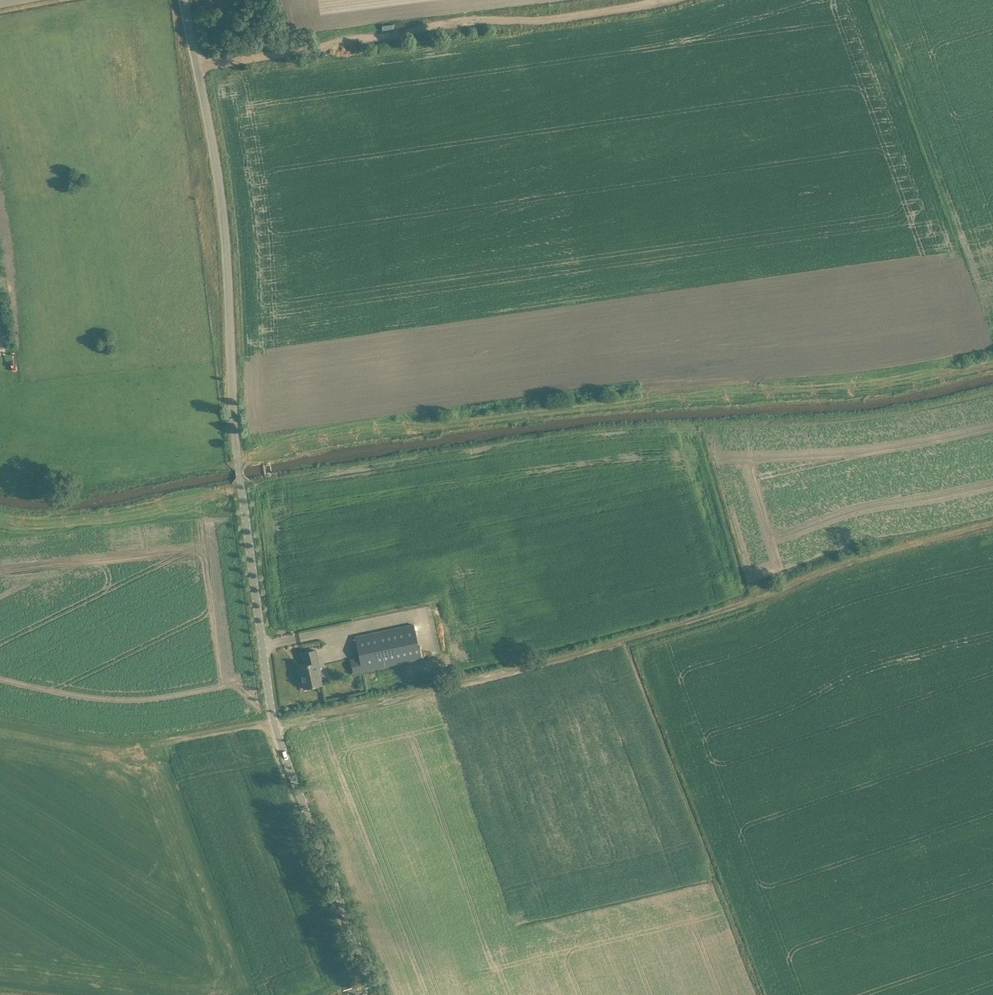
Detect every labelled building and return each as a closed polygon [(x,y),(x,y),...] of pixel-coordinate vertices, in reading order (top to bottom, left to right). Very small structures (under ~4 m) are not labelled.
[(414,624),(355,637),(360,657),(362,671),(421,658),(414,624)] [(300,666),(304,689),(322,685),(319,674),(321,674),(316,650),(303,653),(306,665),(300,666)]
